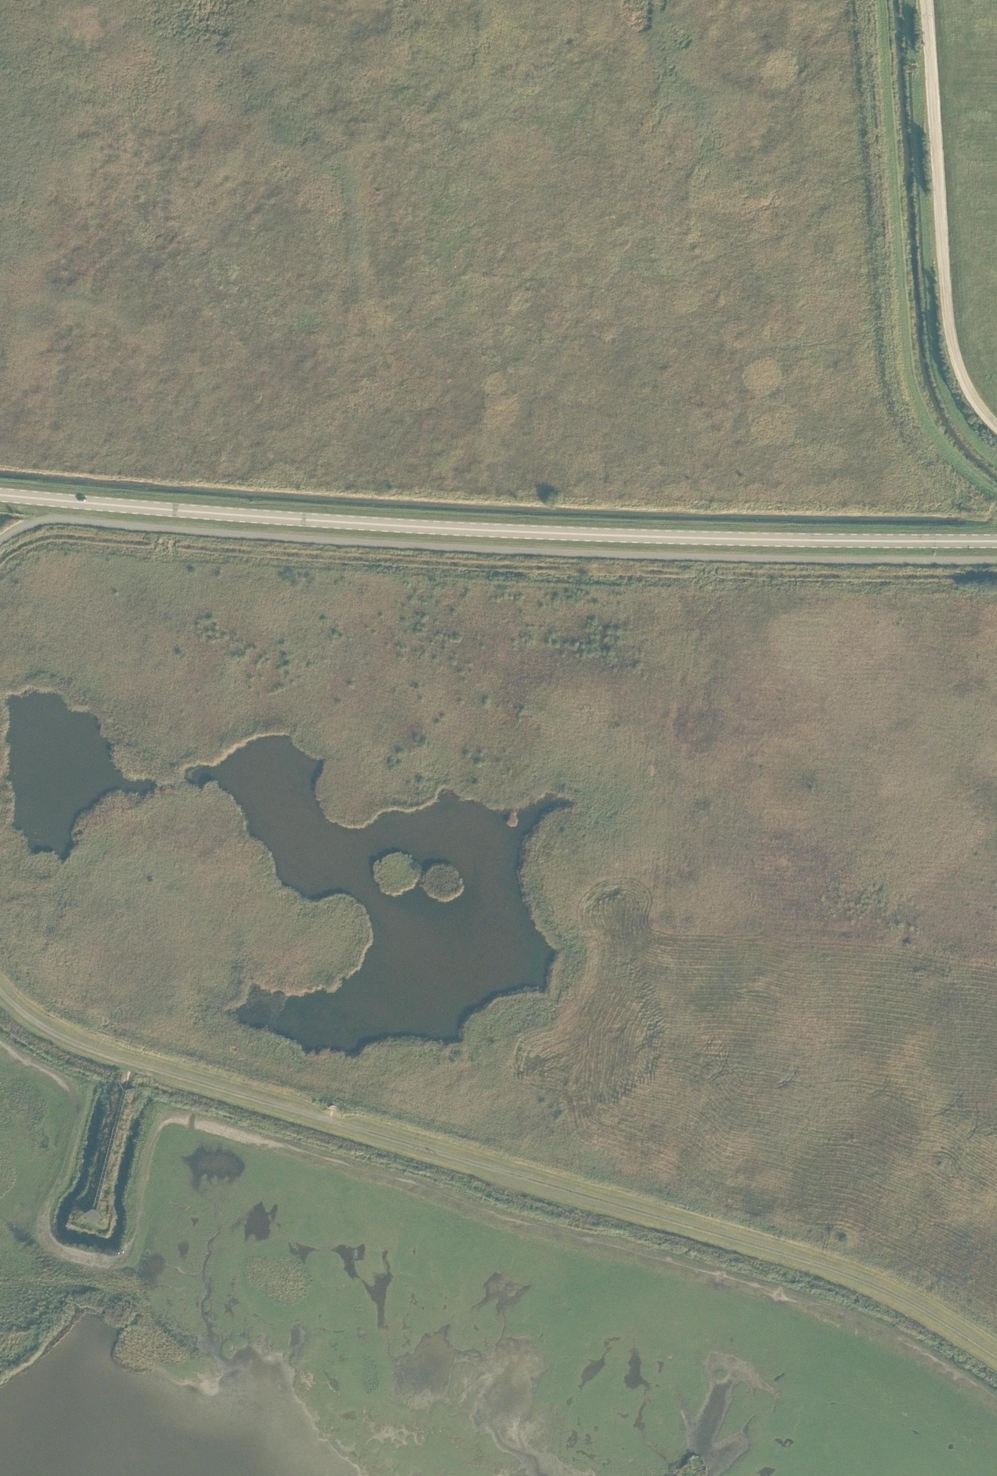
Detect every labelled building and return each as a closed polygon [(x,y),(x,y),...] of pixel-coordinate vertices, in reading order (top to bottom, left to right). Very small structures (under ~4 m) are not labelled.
[(96,1218),(102,1214),(97,1207),(95,1206),(93,1206),(85,1210),(90,1217),(96,1218)]
